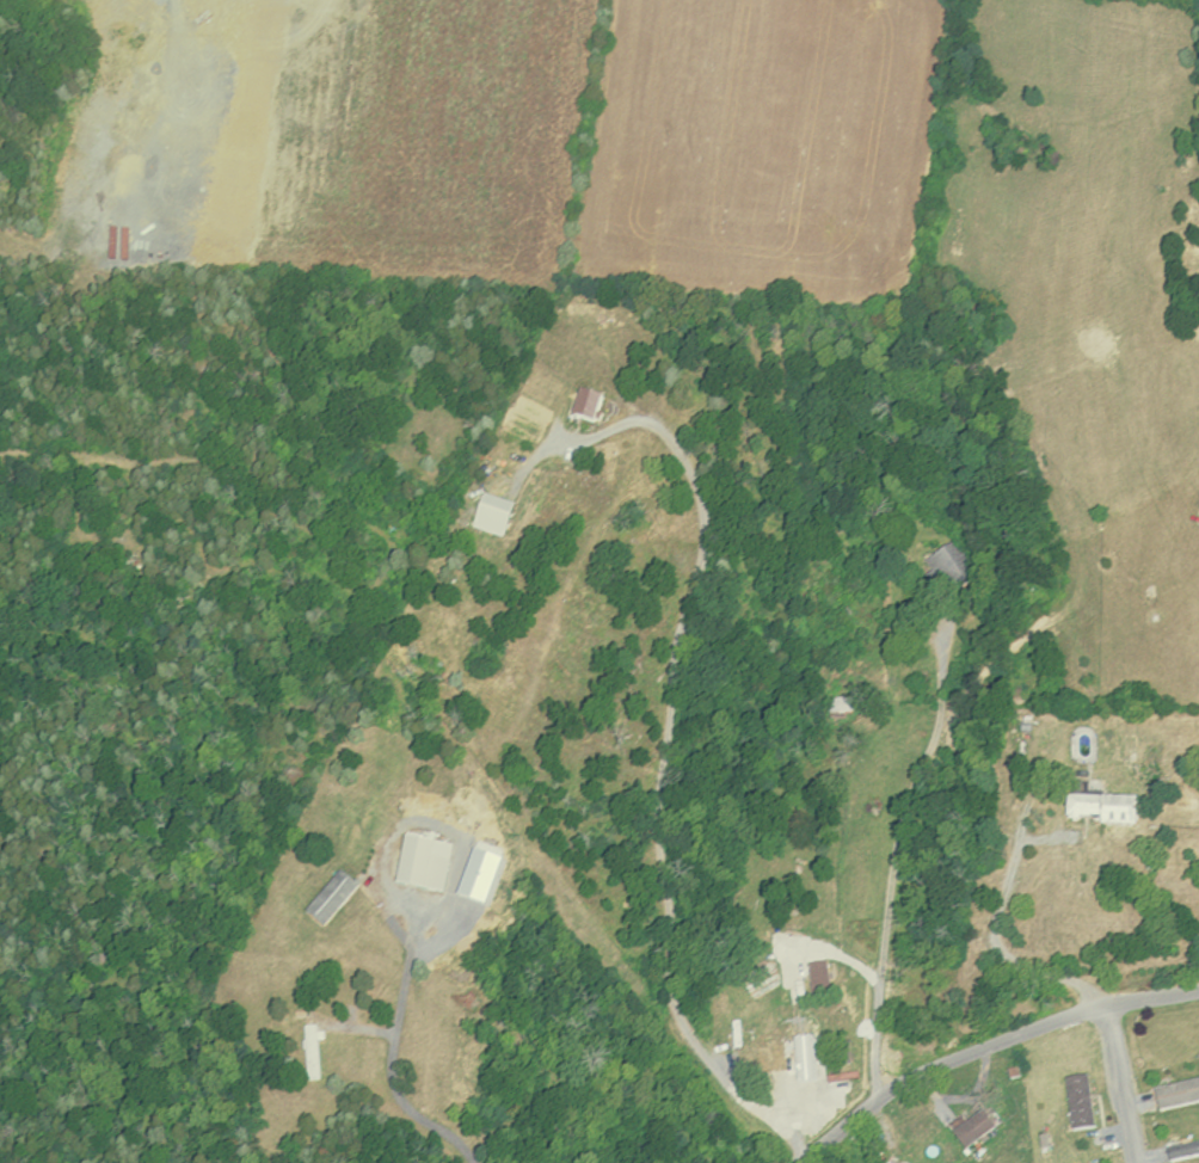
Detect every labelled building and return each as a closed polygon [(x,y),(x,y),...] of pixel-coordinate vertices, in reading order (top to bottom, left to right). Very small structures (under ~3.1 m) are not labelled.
[(1072,795),(1142,796),(1140,825),(1107,824),(1107,816),(1095,816),(1094,817),(1084,817),(1084,820),(1074,820),(1074,817),(1072,817),(1072,795)] [(808,962),(829,960),(834,993),(813,996),(808,962)] [(314,1026),(302,1026),(302,1079),(314,1079),(314,1026)] [(765,1041),(791,1039),(789,1036),(814,1035),(824,1035),(825,1047),(814,1047),(816,1066),(792,1069),(786,1070),(786,1067),(768,1070),(765,1041)] [(840,1041),(850,1040),(851,1063),(841,1064),(840,1041)] [(1066,1077),(1089,1073),(1097,1126),(1075,1130),(1066,1077)] [(1156,1088),(1198,1078),(1198,1101),(1161,1109),(1156,1088)] [(951,1126),(964,1115),(969,1121),(985,1109),(998,1126),(969,1149),(951,1126)] [(1169,1147),(1198,1141),(1198,1155),(1172,1161),(1169,1147)]
